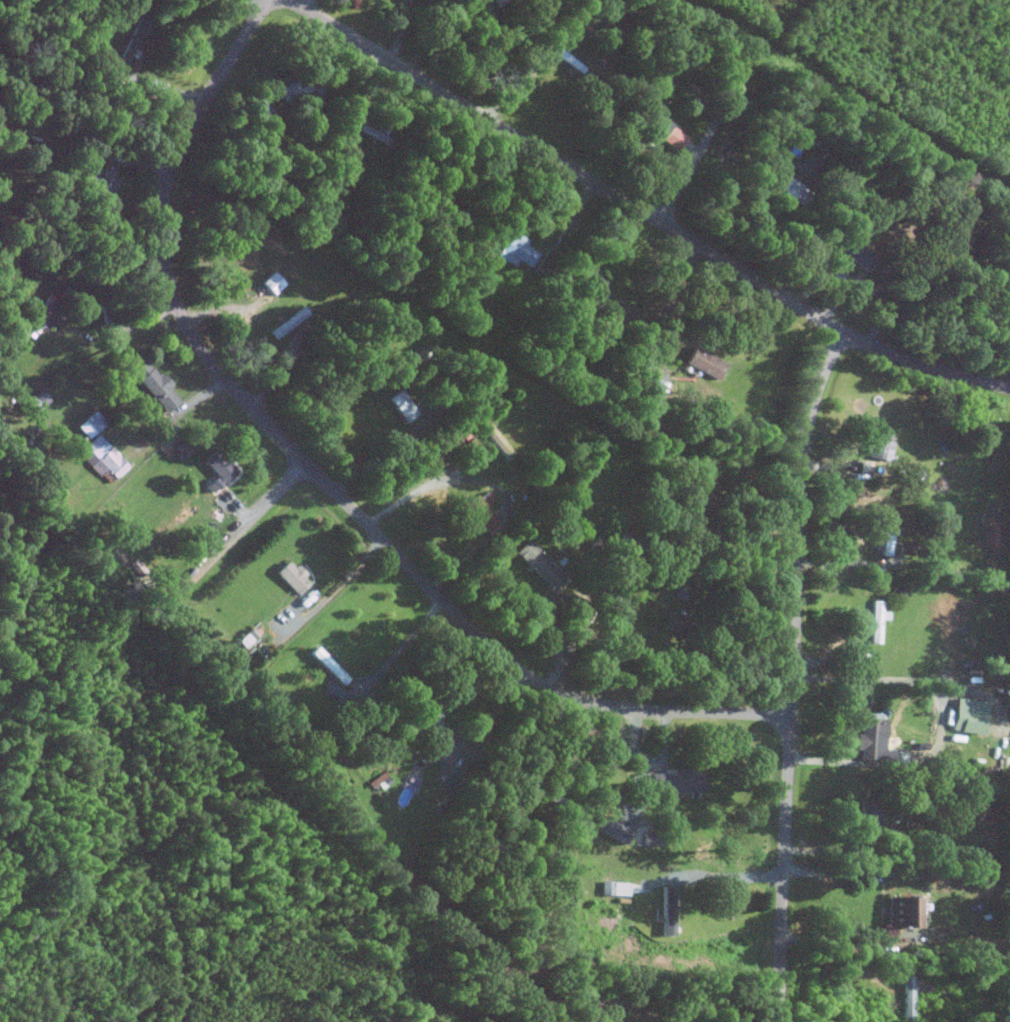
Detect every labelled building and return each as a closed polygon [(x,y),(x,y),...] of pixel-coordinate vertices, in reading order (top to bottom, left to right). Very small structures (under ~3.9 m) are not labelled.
[(679,151),(689,136),(651,110),(641,125),(679,151)] [(802,206),(813,192),(795,178),(795,179),(781,168),(770,182),(802,206)] [(531,267),(539,253),(519,242),(519,241),(508,235),(496,256),(514,266),(517,259),(531,267)] [(718,381),(727,363),(694,347),(686,364),(718,381)] [(173,384),(162,372),(158,375),(142,358),(129,369),(167,412),(180,401),(168,388),(173,384)] [(31,414),(51,403),(43,389),(24,400),(31,414)] [(418,414),(400,389),(388,398),(407,423),(418,414)] [(88,439),(105,423),(94,410),(76,426),(88,439)] [(889,460),(893,433),(874,430),(870,458),(889,460)] [(101,476),(107,471),(115,479),(129,467),(98,434),(78,452),(101,476)] [(225,484),(238,472),(216,449),(203,461),(225,484)] [(550,586),(563,572),(527,539),(514,553),(550,586)] [(276,573),(299,596),(312,582),(289,559),(276,573)] [(882,611),(883,600),(873,600),(872,643),(881,644),(882,619),(889,620),(889,612),(882,611)] [(238,641),(245,648),(259,635),(252,628),(238,641)] [(988,702),(957,697),(952,730),(983,735),(988,702)] [(886,739),(886,719),(861,718),(861,734),(856,734),(856,750),(861,750),(860,760),(877,760),(878,739),(886,739)] [(704,775),(693,774),(693,769),(680,769),(680,774),(653,774),(653,792),(703,793),(704,775)] [(862,829),(880,830),(881,801),(862,800),(862,829)] [(599,832),(627,845),(634,830),(607,816),(599,832)] [(675,887),(664,886),(663,935),(674,935),(675,887)] [(923,898),(889,897),(888,928),(922,928),(923,898)]
